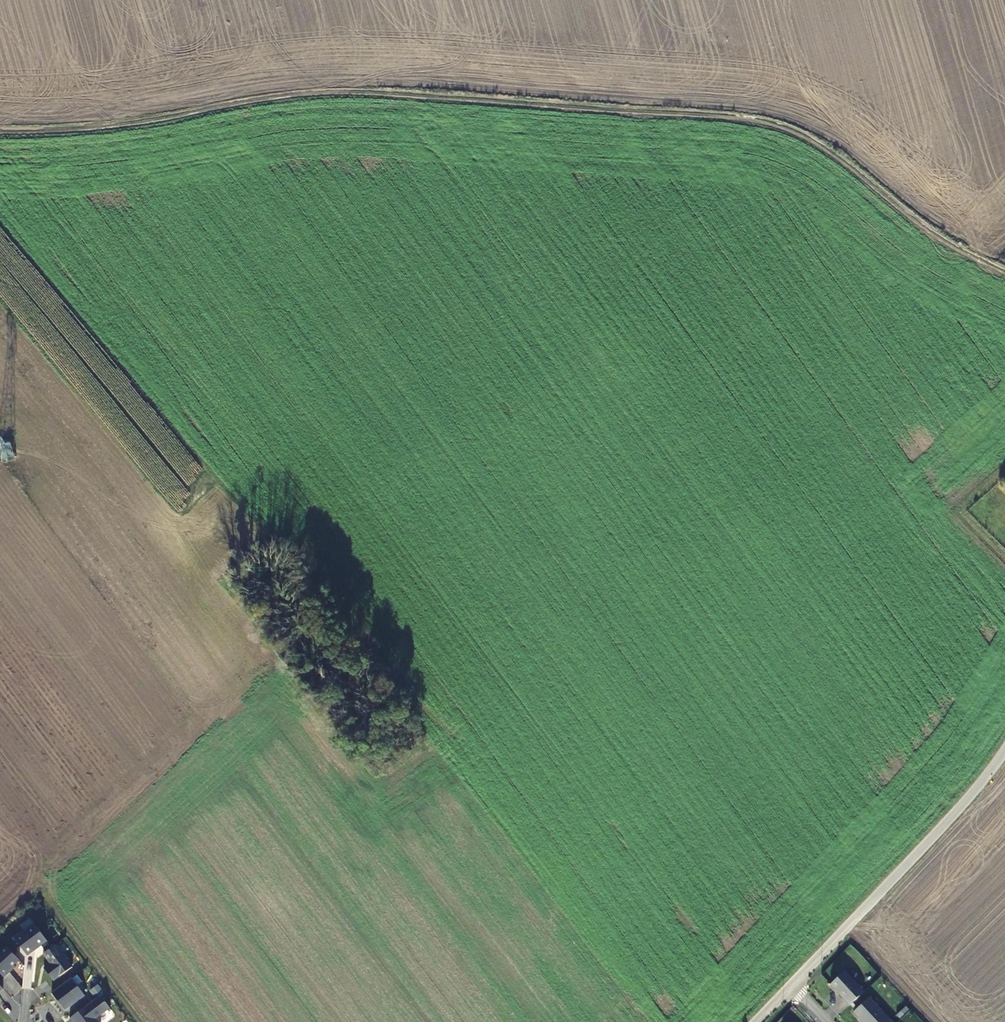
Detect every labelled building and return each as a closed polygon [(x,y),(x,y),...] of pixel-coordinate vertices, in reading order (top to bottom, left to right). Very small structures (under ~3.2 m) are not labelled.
[(47,941),(34,924),(14,939),(27,956),(47,941)] [(72,967),(55,945),(43,954),(50,964),(44,968),(53,981),(72,967)] [(6,947),(0,953),(0,974),(4,978),(16,967),(14,965),(19,960),(6,947)] [(849,1005),(864,992),(845,971),(830,985),(849,1005)] [(85,995),(71,978),(64,983),(52,993),(64,1010),(85,995)] [(100,995),(83,1008),(69,1019),(72,1021),(98,1021),(95,1019),(110,1008),(100,995)] [(862,1021),(888,1021),(890,1020),(869,997),(853,1012),(862,1021)]
